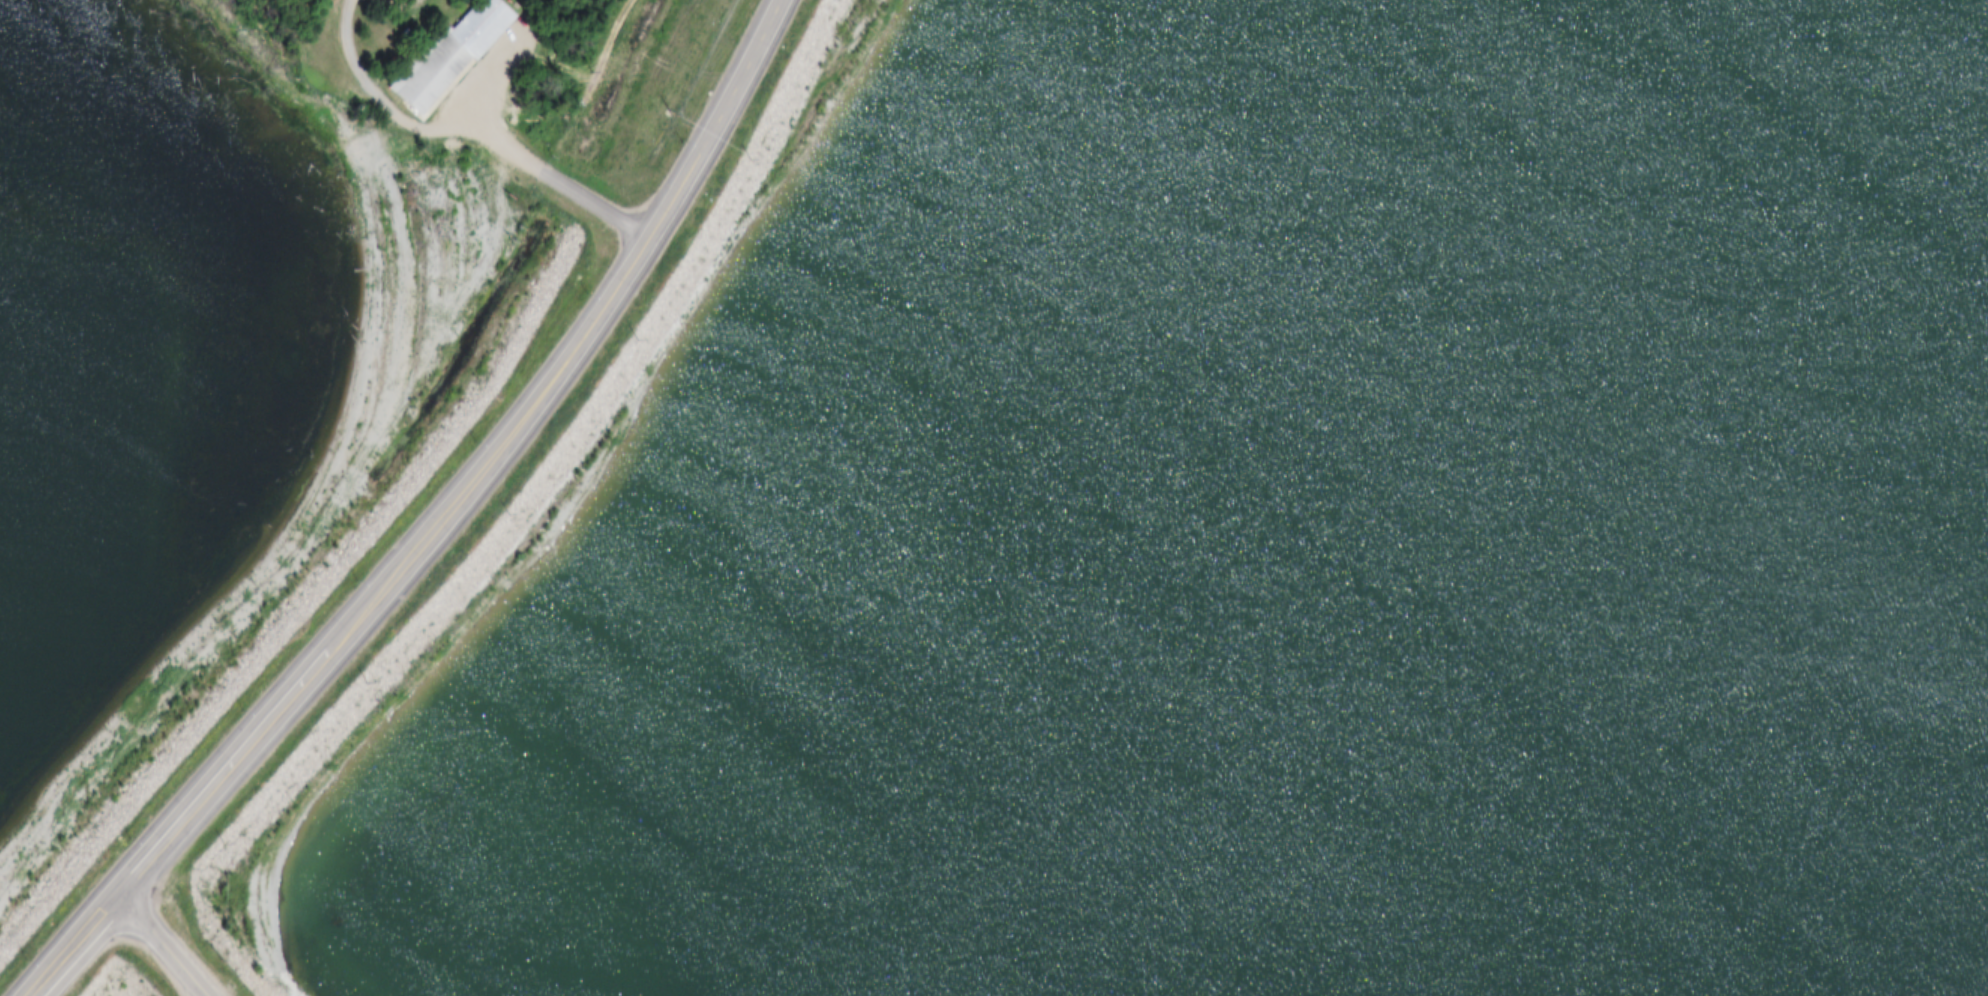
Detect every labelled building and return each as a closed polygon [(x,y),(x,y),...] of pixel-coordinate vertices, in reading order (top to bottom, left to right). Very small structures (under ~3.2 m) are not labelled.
[(441,24),(433,17),(374,84),(405,111),(456,54),(460,58),(500,14),(484,0),(462,0),(441,24)] [(413,9),(423,16),(430,7),(422,0),(420,0),(413,9)]
